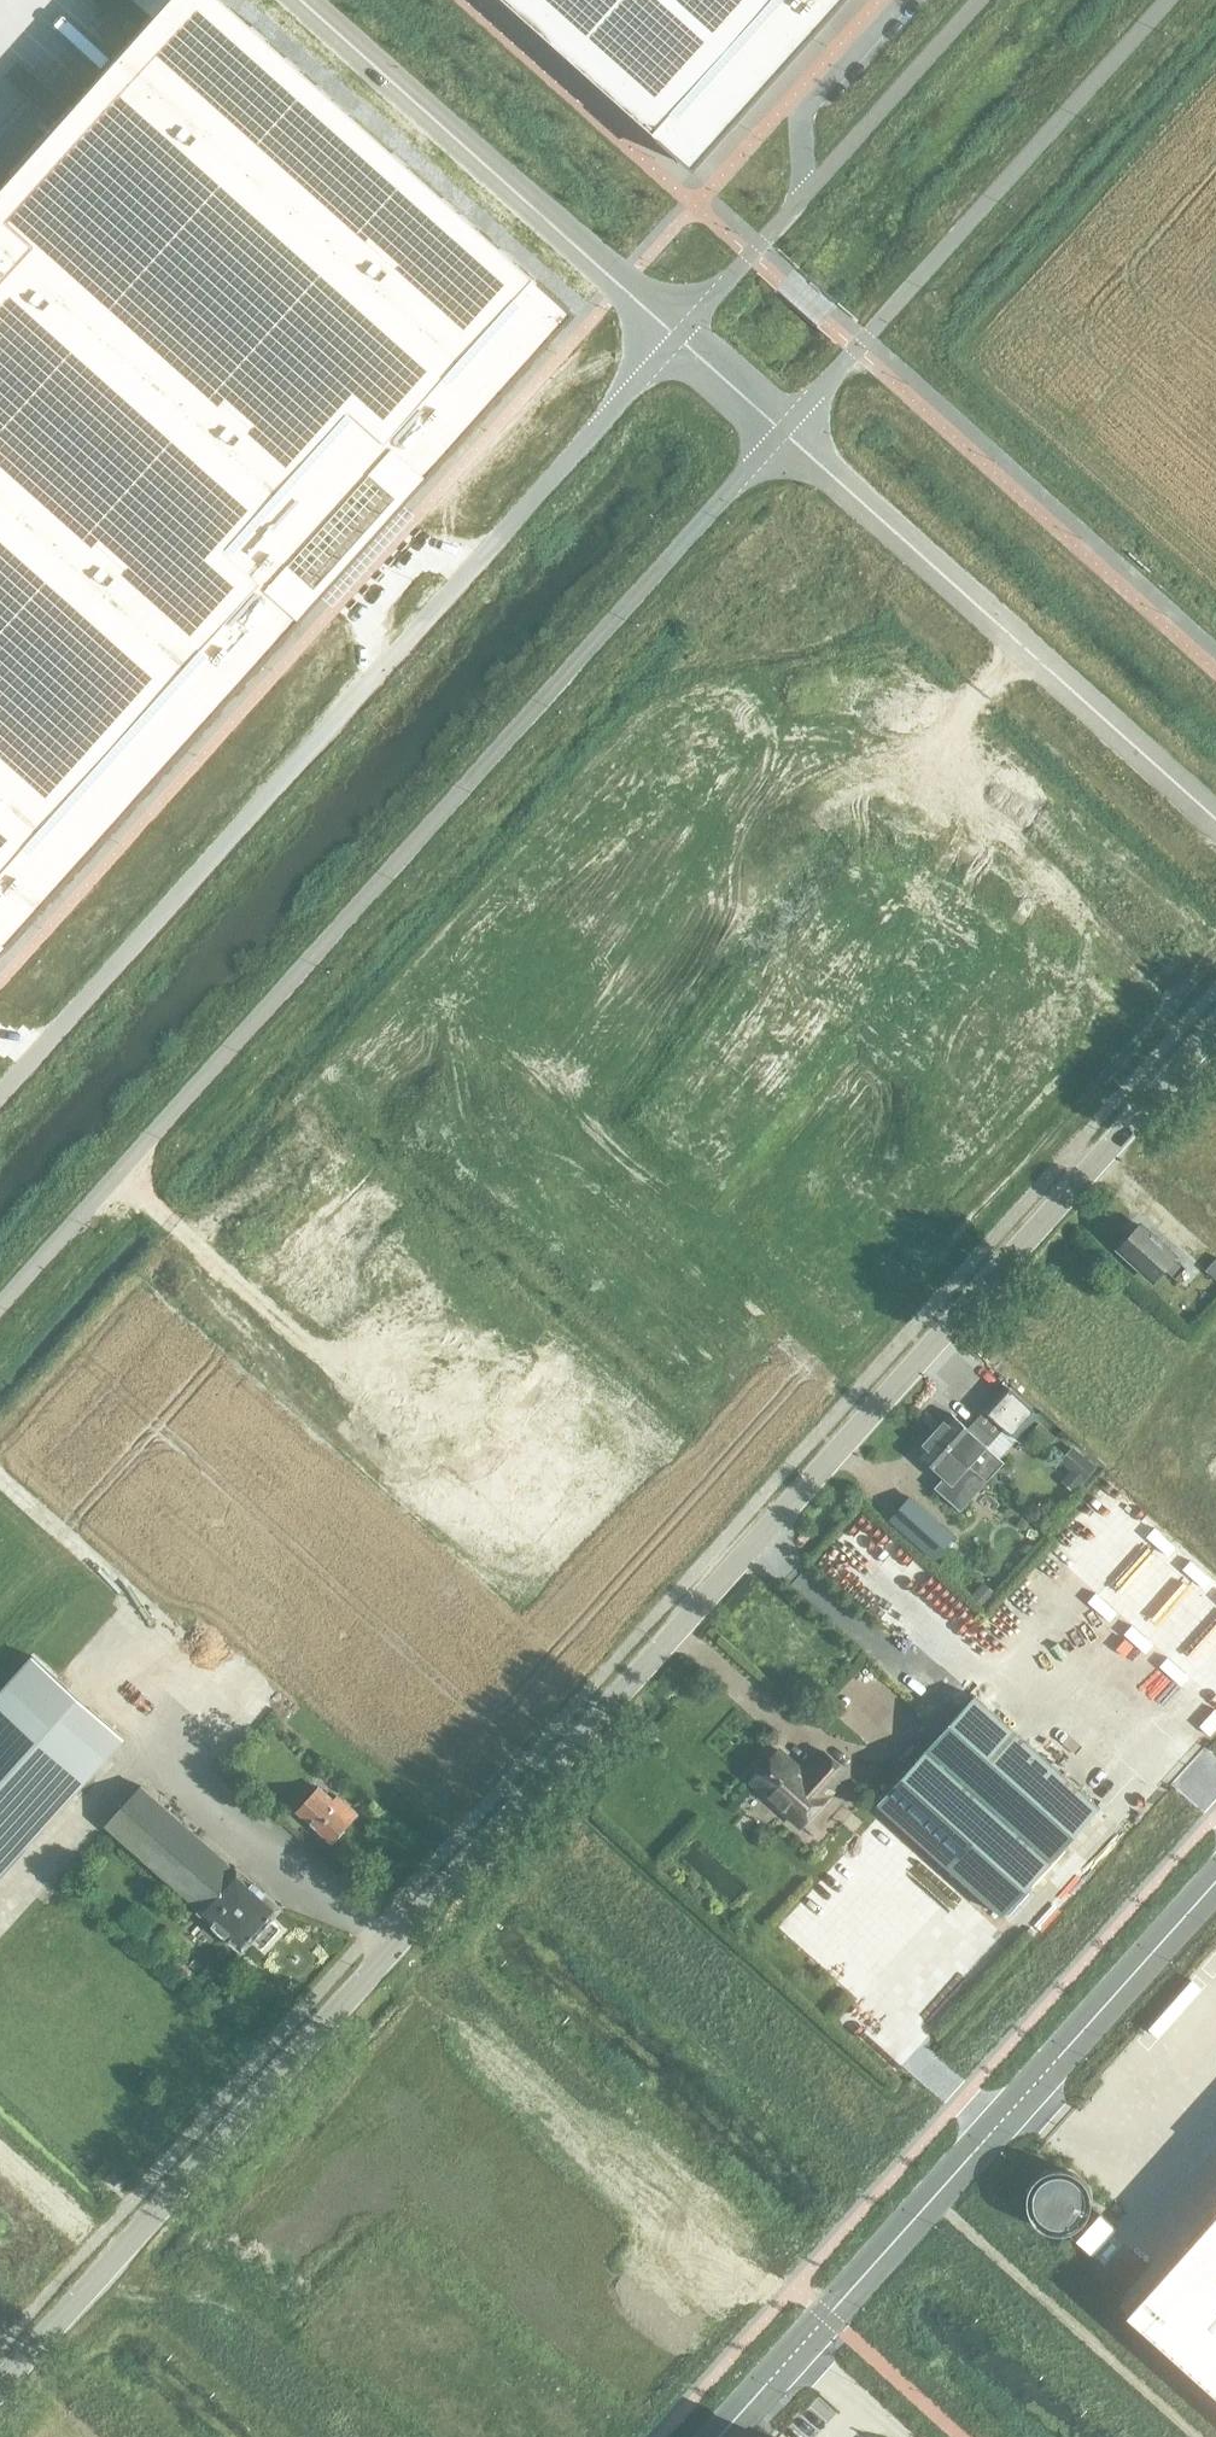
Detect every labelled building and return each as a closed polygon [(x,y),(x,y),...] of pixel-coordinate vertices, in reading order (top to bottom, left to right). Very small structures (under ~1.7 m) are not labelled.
[(0,183),(0,947),(14,931),(294,618),(294,617),(262,588),(385,451),(418,479),(560,321),(567,313),(216,0),(132,0),(149,16),(0,183)] [(694,170),(829,19),(821,11),(831,0),(505,0),(694,170)] [(814,60),(827,40),(816,33),(803,53),(814,60)] [(1176,1278),(1187,1266),(1176,1256),(1177,1255),(1142,1223),(1120,1248),(1155,1279),(1165,1268),(1176,1278)] [(1215,1279),(1215,1257),(1205,1269),(1215,1279)] [(1010,1432),(1021,1420),(995,1397),(983,1409),(1010,1432)] [(950,1412),(933,1431),(987,1478),(1003,1460),(986,1445),(994,1436),(974,1419),(967,1427),(950,1412)] [(987,1478),(933,1431),(917,1451),(945,1475),(936,1486),(962,1508),(987,1478)] [(1085,1482),(1098,1468),(1073,1446),(1059,1461),(1069,1470),(1060,1480),(1074,1492),(1084,1481),(1085,1482)] [(916,1525),(897,1508),(888,1517),(907,1534),(916,1525)] [(125,1738),(34,1656),(0,1694),(0,1877),(27,1847),(125,1738)] [(1100,1807),(974,1694),(877,1802),(1003,1915),(1100,1807)] [(778,1748),(750,1780),(801,1826),(830,1794),(829,1793),(848,1772),(824,1750),(805,1772),(803,1771),(801,1773),(795,1768),(797,1766),(778,1748)] [(333,1842),(358,1814),(337,1795),(333,1799),(318,1786),(296,1810),(333,1842)] [(271,1918),(281,1907),(238,1868),(234,1872),(142,1790),(111,1824),(203,1906),(199,1910),(243,1949),(252,1939),(262,1948),(280,1927),(271,1918)] [(1045,2169),(1027,2189),(1028,2216),(1048,2234),(1067,2234),(1075,2241),(1090,2253),(1090,2254),(1091,2254),(1092,2255),(1093,2254),(1094,2254),(1095,2253),(1115,2231),(1117,2228),(1116,2227),(1116,2226),(1115,2225),(1093,2205),(1092,2186),(1072,2168),(1045,2169)] [(1128,2312),(1215,2391),(1215,2214),(1128,2312)]
